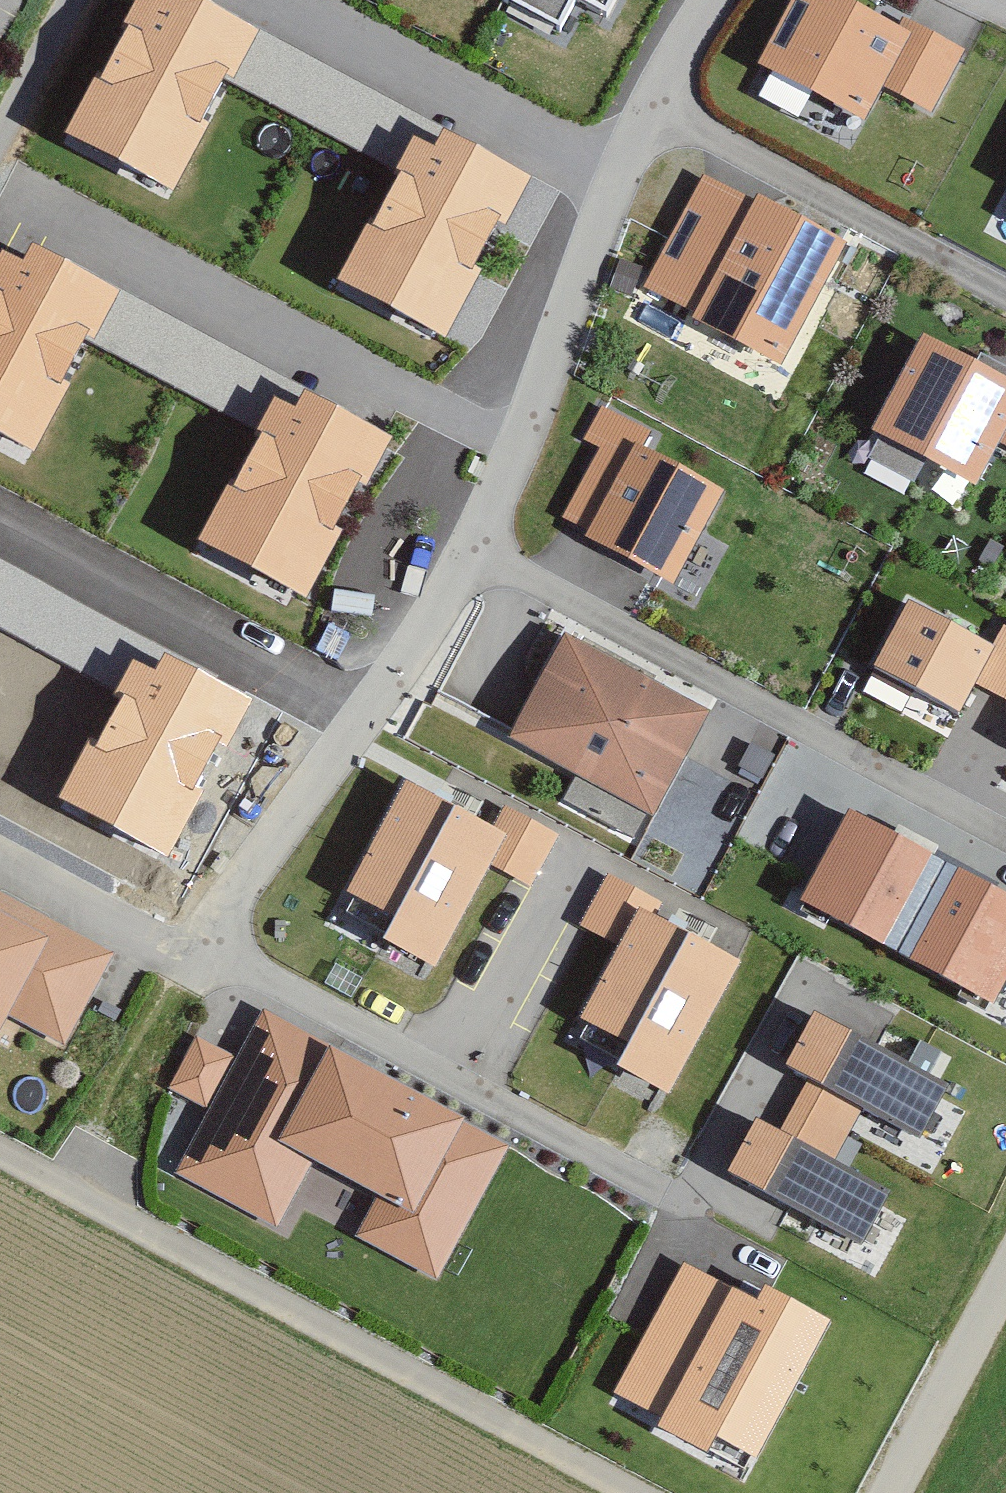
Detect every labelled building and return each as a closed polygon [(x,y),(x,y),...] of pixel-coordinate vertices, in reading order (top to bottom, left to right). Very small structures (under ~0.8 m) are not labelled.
[(253,54),(145,0),(141,0),(64,154),(175,209),(253,54)] [(594,44),(617,0),(510,0),(594,44)] [(818,0),(800,0),(768,61),(864,111),(878,84),(925,108),(954,53),(907,28),(899,42),(818,0)] [(449,364),(526,208),(415,153),(338,309),(449,364)] [(830,253),(703,185),(648,287),(775,355),(830,253)] [(121,320),(10,265),(0,286),(0,454),(44,476),(121,320)] [(887,429),(969,476),(991,438),(1005,447),(1005,371),(980,356),(969,375),(930,353),(887,429)] [(312,616),(390,460),(279,406),(201,561),(312,616)] [(642,453),(597,532),(672,575),(717,495),(642,453)] [(912,600),(873,669),(953,714),(992,646),(912,600)] [(513,732),(651,803),(698,711),(561,640),(513,732)] [(158,670),(134,657),(59,799),(171,858),(254,699),(166,653),(158,670)] [(497,832),(411,787),(348,906),(435,951),(497,832)] [(852,816),(805,902),(983,999),(1005,957),(1005,900),(852,816)] [(0,902),(0,1018),(6,1007),(53,1033),(96,953),(0,902)] [(731,968),(640,921),(582,1034),(673,1081),(731,968)] [(450,1235),(499,1153),(273,1020),(186,1167),(273,1218),(312,1153),(450,1235)] [(929,1079),(820,1021),(787,1082),(896,1141),(929,1079)] [(742,1032),(717,1084),(757,1103),(782,1052),(742,1032)] [(844,1250),(881,1189),(760,1116),(723,1178),(844,1250)] [(759,1302),(686,1264),(618,1392),(662,1416),(657,1426),(710,1454),(718,1439),(760,1461),(833,1323),(766,1288),(759,1302)]
